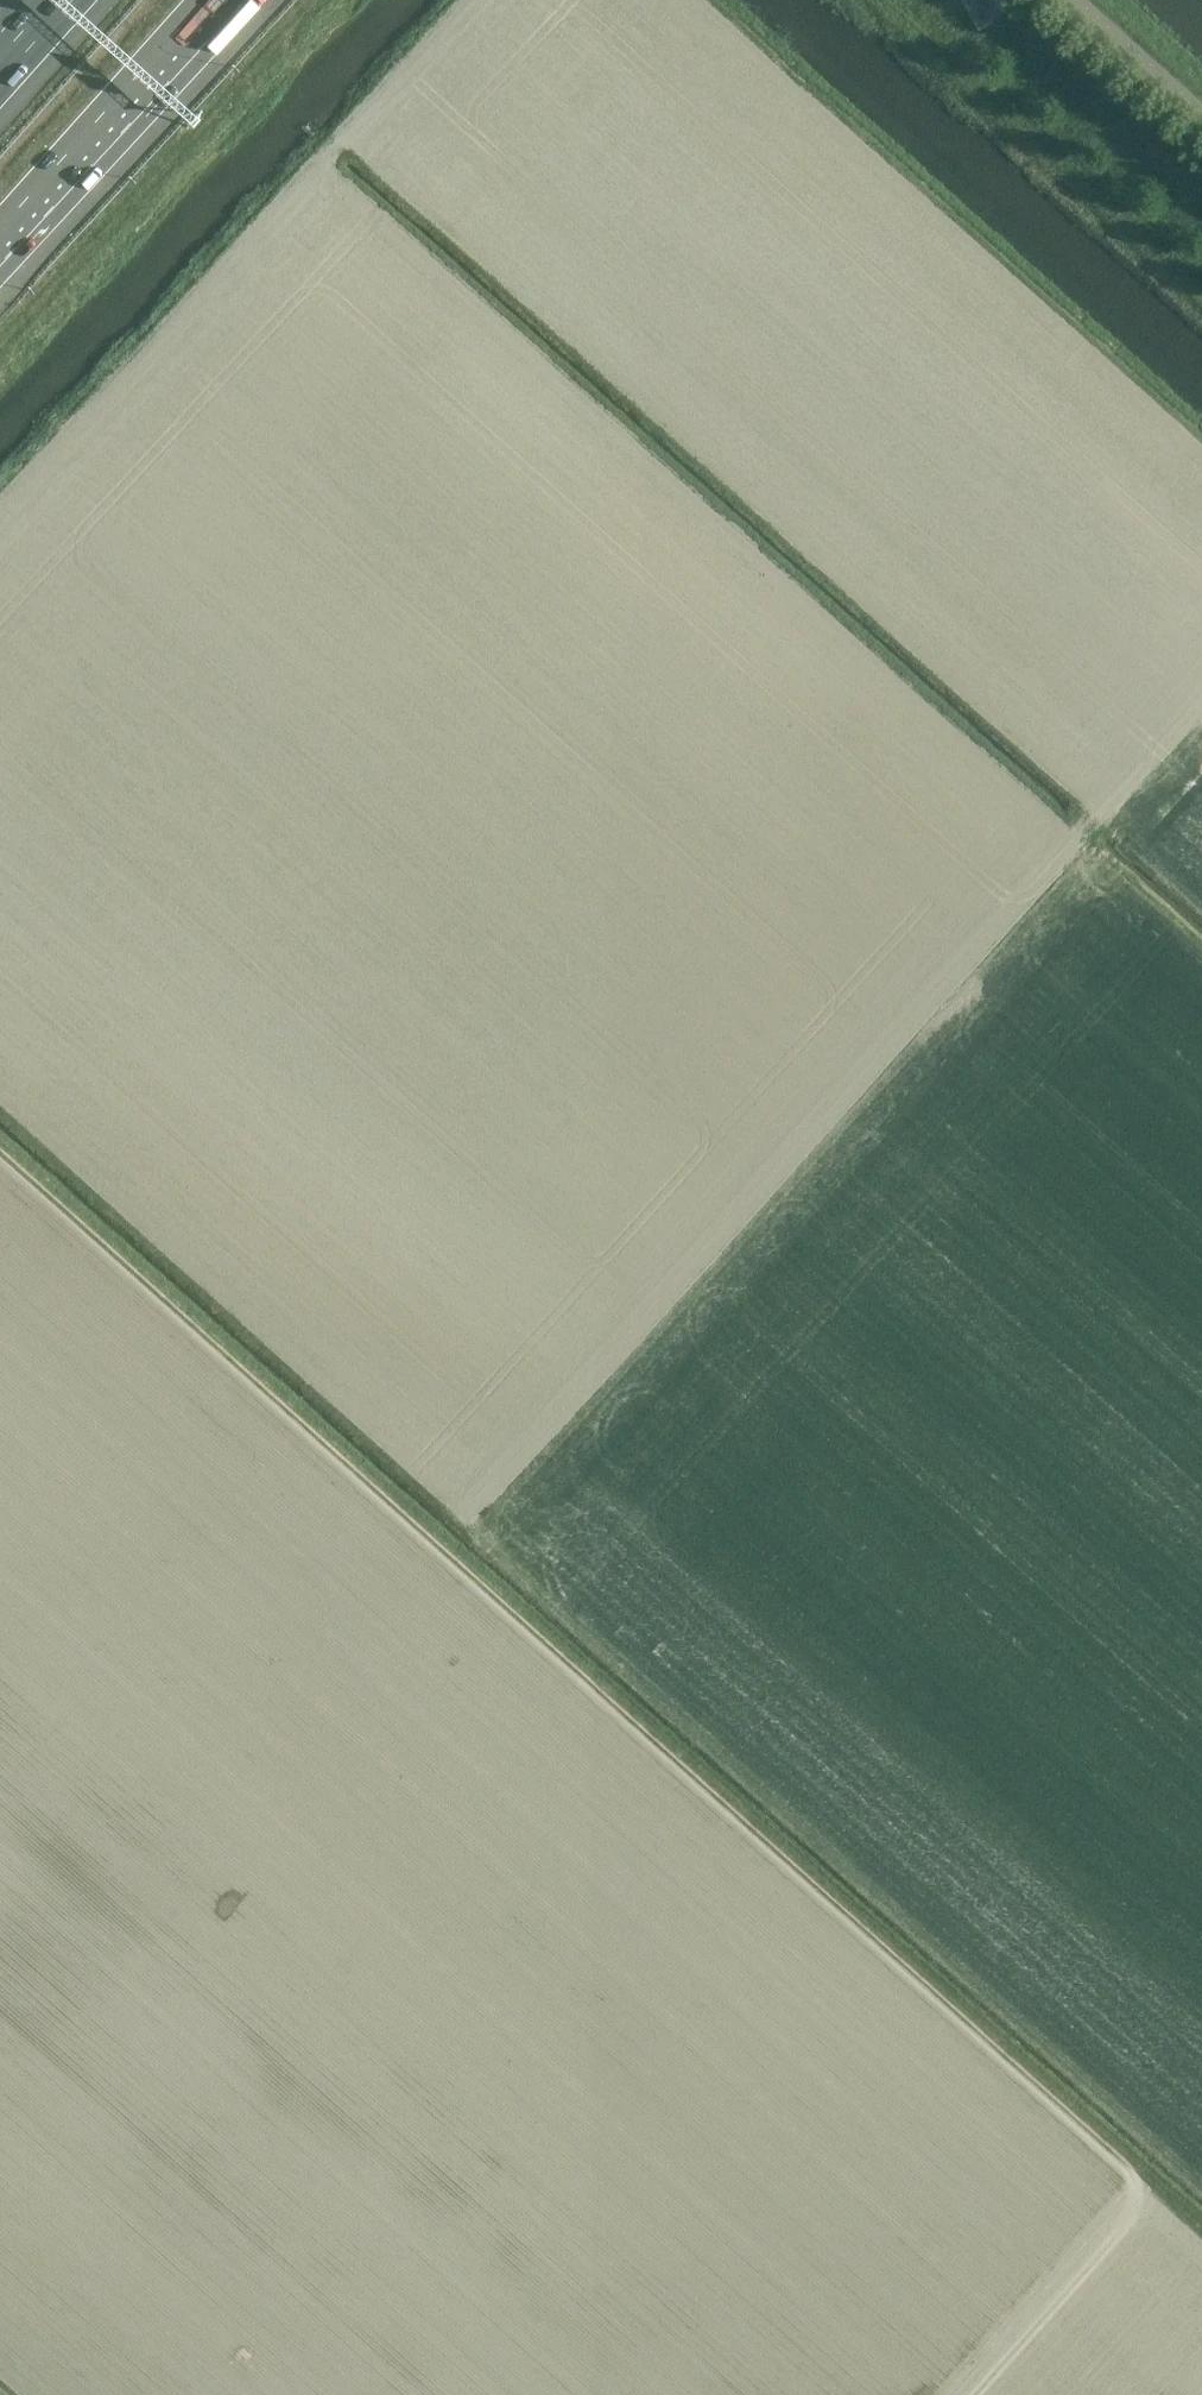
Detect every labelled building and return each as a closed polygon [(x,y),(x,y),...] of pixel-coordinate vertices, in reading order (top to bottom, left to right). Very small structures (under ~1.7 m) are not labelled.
[(969,12),(979,30),(992,22),(993,22),(1008,14),(1009,13),(1004,3),(1002,0),(962,0),(969,12)]
